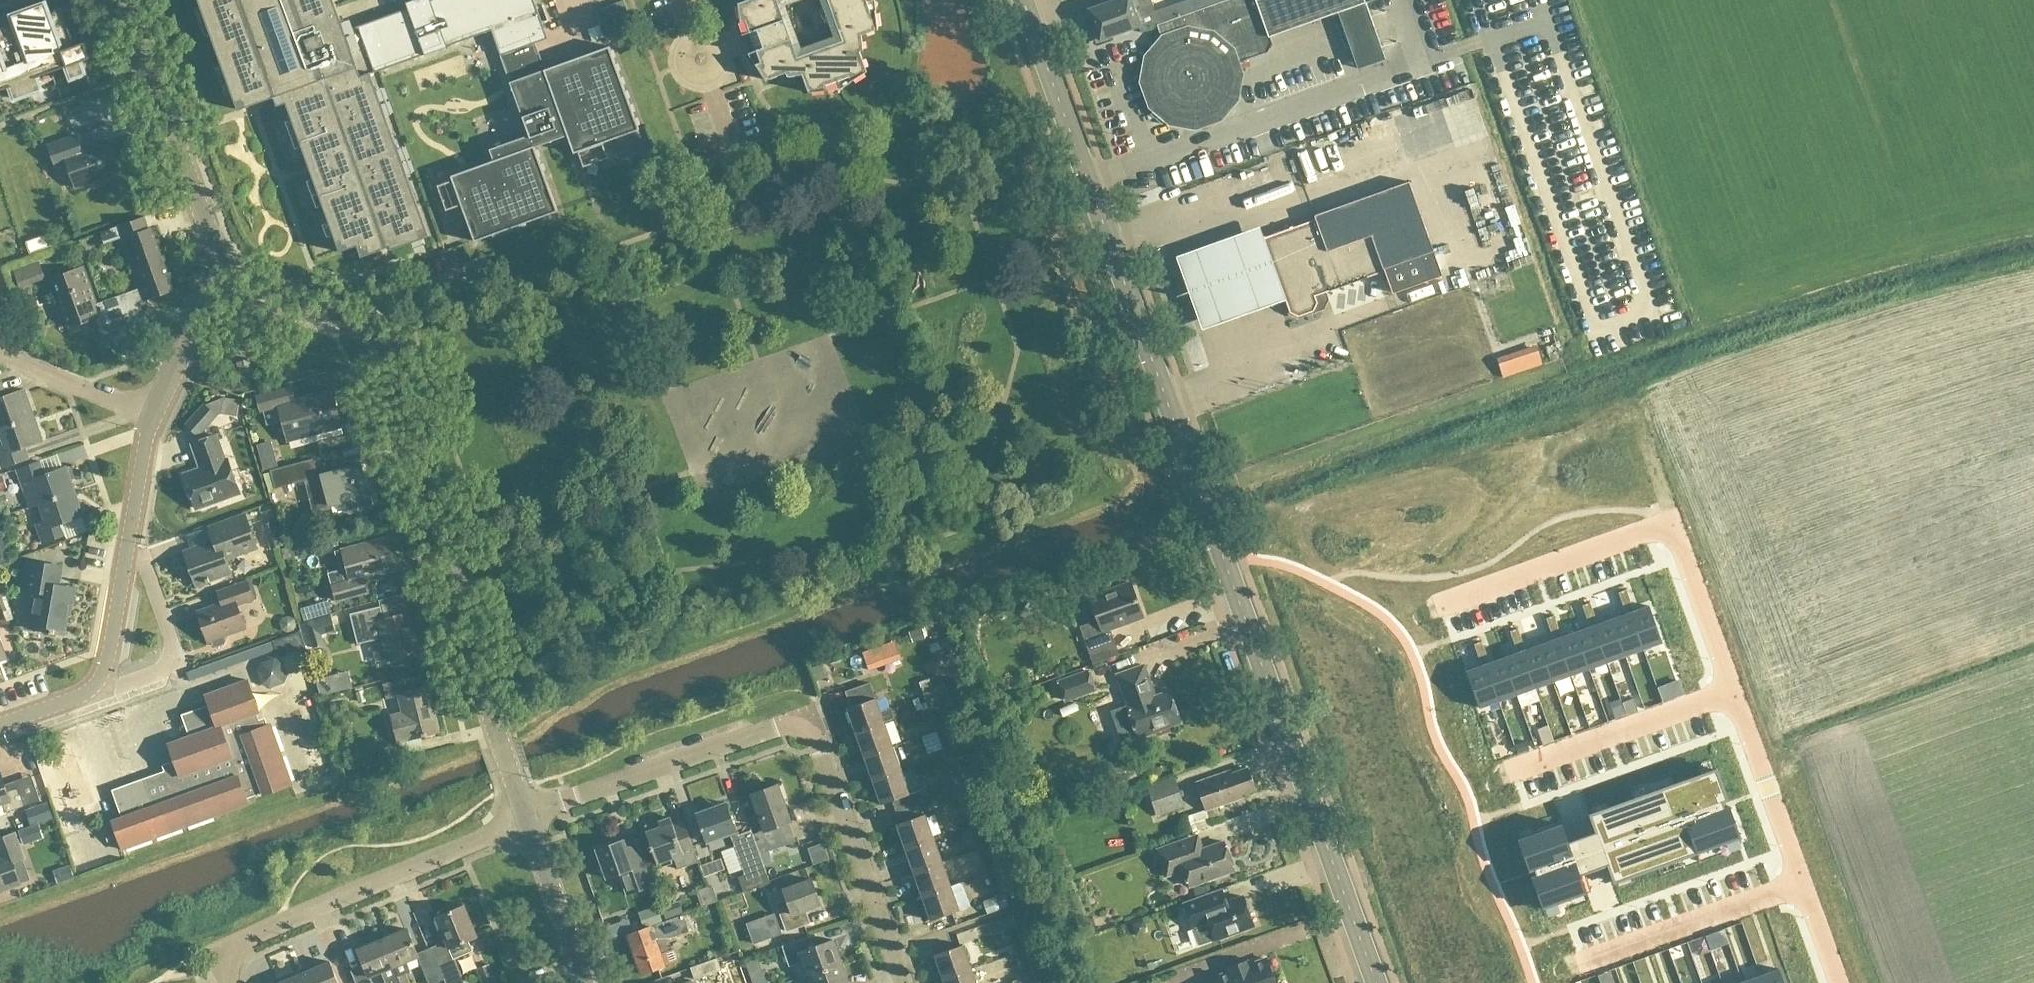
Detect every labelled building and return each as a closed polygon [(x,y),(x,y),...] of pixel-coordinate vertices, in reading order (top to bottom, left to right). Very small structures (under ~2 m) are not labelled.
[(337,14),(334,6),(332,0),(197,0),(237,111),(273,98),(276,106),(284,103),(307,166),(309,165),(312,174),(310,175),(338,253),(355,247),(360,258),(388,248),(389,251),(428,237),(372,81),(369,74),(352,28),(343,31),(337,14)] [(369,74),(399,64),(489,31),(527,135),(487,150),(491,161),(449,176),(450,180),(459,206),(472,242),(556,212),(533,148),(565,136),(572,154),(576,152),(601,143),(637,130),(607,47),(543,70),(534,43),(546,39),(532,0),(430,0),(424,2),(407,8),(405,3),(404,3),(406,9),(352,28),(369,74)] [(786,78),(801,76),(807,95),(826,92),(824,86),(847,79),(849,84),(865,74),(858,53),(862,51),(860,37),(877,31),(874,11),(869,14),(864,0),(818,0),(832,38),(799,50),(783,6),(802,0),(749,0),(735,4),(738,23),(733,25),(734,35),(735,39),(737,38),(743,56),(741,57),(749,68),(754,68),(764,82),(784,74),(786,78)] [(1088,12),(1099,42),(1138,28),(1134,15),(1152,8),(1149,0),(1118,0),(1118,1),(1088,12)] [(1156,28),(1159,38),(1143,58),(1139,85),(1148,110),(1168,127),(1194,132),(1220,123),(1237,103),(1242,76),(1237,64),(1266,54),(1270,46),(1268,39),(1336,15),(1356,72),(1383,62),(1363,6),(1364,5),(1362,0),(1234,0),(1156,28)] [(7,89),(12,101),(39,91),(35,79),(64,68),(69,80),(83,75),(78,63),(88,60),(82,44),(73,47),(58,8),(46,13),(43,5),(10,17),(12,25),(0,29),(0,92),(7,89)] [(603,6),(586,8),(588,24),(605,22),(603,6)] [(1396,128),(1404,157),(1453,143),(1448,126),(1453,124),(1449,112),(1396,128)] [(74,137),(47,147),(54,168),(65,164),(74,189),(119,174),(108,143),(80,152),(74,137)] [(1312,161),(1315,172),(1332,167),(1329,156),(1312,161)] [(1314,221),(1262,239),(1284,303),(1288,315),(1297,319),(1312,314),(1316,305),(1314,299),(1384,274),(1383,271),(1432,254),(1408,185),(1313,218),(1314,221)] [(81,267),(52,278),(71,329),(105,317),(111,334),(143,322),(136,305),(170,293),(147,229),(146,230),(142,218),(98,234),(103,247),(118,241),(136,290),(95,305),(81,267)] [(323,218),(310,223),(318,245),(331,240),(323,218)] [(1243,318),(1284,303),(1262,239),(1258,229),(1217,245),(1174,259),(1201,333),(1243,318)] [(1440,276),(1432,254),(1383,271),(1384,274),(1391,293),(1440,276)] [(18,289),(45,279),(39,261),(11,271),(18,289)] [(1534,347),(1495,360),(1502,380),(1541,367),(1534,347)] [(247,360),(235,365),(243,388),(256,384),(247,360)] [(32,418),(23,391),(5,397),(0,384),(0,430),(32,418)] [(259,412),(277,407),(286,441),(313,434),(315,441),(341,434),(339,427),(340,427),(330,391),(293,401),(290,389),(255,398),(259,412)] [(0,430),(0,441),(2,447),(0,448),(0,470),(27,460),(23,449),(41,442),(32,418),(0,430)] [(200,470),(182,476),(194,510),(238,494),(226,461),(223,462),(214,437),(191,445),(200,470)] [(255,446),(262,472),(276,468),(269,443),(255,446)] [(312,460),(269,472),(269,473),(273,489),(274,490),(308,481),(313,499),(325,496),(328,507),(345,502),(349,514),(369,508),(366,497),(367,497),(358,466),(317,477),(312,460)] [(67,470),(65,471),(65,468),(43,476),(38,462),(14,471),(22,492),(31,489),(36,505),(73,493),(69,482),(71,482),(73,479),(70,471),(67,470)] [(269,473),(262,475),(267,491),(273,489),(269,473)] [(73,493),(36,505),(42,522),(34,525),(40,545),(64,536),(60,525),(82,517),(73,493)] [(211,543),(182,554),(192,581),(194,580),(196,587),(229,575),(224,562),(255,550),(242,515),(206,529),(211,543)] [(284,545),(275,521),(265,525),(274,549),(284,545)] [(300,525),(284,530),(288,541),(303,536),(300,525)] [(9,562),(0,535),(0,565),(9,562)] [(337,535),(286,548),(290,558),(339,545),(337,535)] [(339,572),(327,575),(335,601),(366,593),(362,579),(395,570),(386,539),(334,553),(339,572)] [(27,562),(22,591),(34,593),(28,630),(63,636),(67,608),(69,608),(72,590),(57,587),(60,568),(27,562)] [(225,640),(224,637),(244,630),(236,607),(252,601),(245,582),(215,593),(219,604),(195,613),(206,644),(210,642),(211,645),(215,648),(222,645),(225,640)] [(1097,621),(1078,627),(1087,653),(1114,643),(1109,630),(1142,618),(1129,583),(1089,598),(1097,621)] [(1625,591),(1617,594),(1621,604),(1629,601),(1625,591)] [(1629,601),(1621,604),(1625,615),(1629,614),(1633,612),(1629,601)] [(308,609),(311,617),(329,611),(327,603),(308,609)] [(1589,604),(1581,607),(1585,617),(1593,614),(1589,604)] [(355,646),(367,643),(373,665),(417,654),(407,615),(382,621),(379,607),(348,615),(355,646)] [(1633,612),(1629,614),(1642,650),(1661,643),(1648,607),(1633,612)] [(1593,614),(1585,617),(1588,628),(1592,627),(1597,625),(1593,614)] [(1625,615),(1611,620),(1624,656),(1642,650),(1629,614),(1625,615)] [(304,623),(309,638),(334,631),(329,616),(304,623)] [(281,619),(278,625),(280,631),(286,634),(292,632),(295,626),(293,620),(287,617),(281,619)] [(1553,617),(1545,620),(1549,630),(1557,627),(1553,617)] [(1597,625),(1592,627),(1606,663),(1624,656),(1611,620),(1597,625)] [(2,626),(12,665),(22,662),(12,623),(2,626)] [(1557,627),(1549,630),(1552,641),(1556,640),(1560,638),(1557,627)] [(1588,628),(1574,633),(1587,669),(1606,663),(1592,627),(1588,628)] [(920,629),(908,633),(911,643),(924,639),(920,629)] [(1517,630),(1508,633),(1512,643),(1520,640),(1517,630)] [(282,638),(271,642),(277,658),(303,648),(298,633),(282,638)] [(1560,638),(1556,640),(1569,676),(1587,669),(1574,633),(1560,638)] [(1520,640),(1512,643),(1516,654),(1520,653),(1524,651),(1520,640)] [(1552,641),(1538,646),(1551,682),(1569,676),(1556,640),(1552,641)] [(887,658),(882,643),(862,651),(867,665),(887,658)] [(1481,643),(1472,645),(1476,656),(1484,653),(1481,643)] [(1524,651),(1520,653),(1533,689),(1551,682),(1538,646),(1524,651)] [(1484,653),(1476,656),(1480,667),(1484,666),(1488,664),(1484,653)] [(1516,654),(1502,659),(1515,695),(1533,689),(1520,653),(1516,654)] [(1488,664),(1484,666),(1497,702),(1515,695),(1502,659),(1488,664)] [(1143,666),(1116,676),(1127,707),(1126,707),(1137,738),(1155,732),(1156,736),(1168,732),(1166,728),(1179,723),(1168,692),(1154,697),(1143,666)] [(1480,667),(1465,673),(1478,709),(1497,702),(1484,666),(1480,667)] [(1055,682),(1063,704),(1094,694),(1086,671),(1055,682)] [(351,689),(347,672),(316,680),(321,697),(351,689)] [(412,678),(381,686),(385,701),(398,698),(402,714),(390,717),(397,743),(408,740),(408,741),(437,734),(425,689),(415,691),(412,678)] [(946,682),(930,688),(928,680),(917,684),(925,706),(926,708),(936,704),(952,699),(946,682)] [(162,773),(141,780),(110,792),(120,818),(109,822),(120,852),(152,840),(246,806),(245,800),(261,795),(262,796),(290,786),(269,726),(266,727),(259,729),(256,721),(254,715),(257,714),(246,681),(204,697),(207,706),(179,716),(187,738),(166,745),(172,762),(174,768),(162,773)] [(869,686),(845,695),(850,709),(847,711),(854,733),(883,723),(893,719),(890,709),(879,713),(869,686)] [(362,691),(366,703),(381,700),(377,687),(362,691)] [(1672,698),(1668,687),(1657,691),(1661,702),(1672,698)] [(1632,700),(1621,704),(1625,715),(1636,711),(1632,700)] [(945,728),(936,704),(926,708),(932,725),(934,732),(945,728)] [(883,723),(854,733),(863,757),(891,747),(883,723)] [(954,752),(945,728),(934,732),(943,756),(954,752)] [(933,748),(929,735),(892,748),(891,747),(863,757),(871,781),(900,771),(896,761),(933,748)] [(312,748),(319,771),(328,768),(322,745),(312,748)] [(1219,820),(1215,808),(1240,799),(1239,796),(1254,791),(1247,769),(1232,775),(1231,771),(1195,783),(1205,812),(1204,812),(1208,824),(1219,820)] [(1561,825),(1517,841),(1527,871),(1533,869),(1535,876),(1530,878),(1541,909),(1585,893),(1579,876),(1606,866),(1613,883),(1739,838),(1728,807),(1724,809),(1721,802),(1726,801),(1715,770),(1588,815),(1595,832),(1567,842),(1561,825)] [(889,802),(894,813),(919,804),(923,803),(919,792),(908,795),(900,771),(871,781),(880,805),(889,802)] [(1146,786),(1146,787),(1138,790),(1141,799),(1149,796),(1155,818),(1183,809),(1173,777),(1146,786)] [(4,814),(23,808),(14,782),(2,786),(0,779),(0,817),(4,816),(4,814)] [(786,845),(786,844),(790,843),(783,825),(789,823),(775,785),(749,795),(762,831),(759,832),(759,833),(751,836),(762,866),(791,856),(786,845)] [(23,812),(25,819),(17,822),(21,831),(40,824),(51,820),(45,804),(23,812)] [(736,836),(735,832),(725,804),(695,815),(706,843),(728,835),(743,876),(736,878),(742,894),(769,884),(762,866),(751,836),(749,831),(736,836)] [(924,815),(919,804),(894,813),(898,825),(895,825),(904,850),(932,840),(924,815)] [(1204,811),(1186,817),(1191,833),(1209,827),(1208,824),(1204,812),(1204,811)] [(682,823),(672,826),(671,823),(644,833),(655,865),(672,858),(676,871),(695,865),(682,823)] [(36,825),(21,831),(16,833),(22,847),(41,840),(36,825)] [(22,861),(12,835),(0,839),(0,892),(18,886),(11,865),(22,861)] [(1184,871),(1190,887),(1233,872),(1223,842),(1195,852),(1190,838),(1156,850),(1166,877),(1184,871)] [(932,840),(904,850),(912,873),(941,863),(932,840)] [(632,895),(631,894),(651,887),(642,865),(631,869),(621,841),(595,851),(605,880),(617,875),(625,897),(632,895)] [(941,863),(912,873),(921,897),(949,887),(941,863)] [(72,879),(67,865),(54,870),(59,884),(72,879)] [(996,871),(985,875),(993,899),(997,911),(1008,907),(996,871)] [(775,904),(785,932),(805,925),(800,912),(819,905),(811,881),(783,891),(786,900),(775,904)] [(958,912),(949,887),(921,897),(929,922),(958,912)] [(711,904),(706,888),(695,892),(700,909),(712,905),(711,904)] [(1213,893),(1183,904),(1192,930),(1193,929),(1199,945),(1214,939),(1214,940),(1253,926),(1243,897),(1218,906),(1213,893)] [(443,981),(444,982),(462,982),(453,960),(471,953),(467,942),(475,939),(462,907),(434,918),(444,942),(429,949),(443,981)] [(656,908),(644,912),(649,927),(656,925),(661,923),(656,908)] [(1024,951),(1016,927),(1011,914),(991,922),(996,934),(1005,931),(1013,955),(1024,951)] [(745,925),(752,946),(781,936),(773,915),(745,925)] [(649,927),(638,931),(626,935),(630,947),(640,975),(663,967),(659,955),(667,953),(663,941),(687,933),(687,932),(693,930),(688,916),(682,918),(682,916),(661,923),(656,925),(649,927)] [(1135,937),(1142,935),(1145,928),(1143,921),(1131,924),(1135,937)] [(380,941),(398,982),(408,982),(405,974),(409,972),(405,962),(417,957),(428,982),(437,982),(443,981),(429,949),(415,954),(406,930),(380,941)] [(806,977),(840,965),(831,941),(812,947),(809,937),(781,948),(784,958),(787,968),(801,963),(806,977)] [(353,970),(358,982),(371,982),(368,977),(379,973),(383,982),(398,982),(380,941),(356,951),(362,966),(353,970)] [(942,980),(970,970),(962,946),(933,956),(942,980)] [(1033,975),(1024,951),(1013,955),(1022,978),(1033,975)] [(724,957),(716,959),(688,969),(693,982),(720,972),(722,977),(729,974),(724,957)] [(1236,966),(1228,969),(1229,973),(1212,979),(1214,982),(1273,982),(1265,960),(1238,969),(1236,966)] [(306,982),(336,982),(328,963),(302,974),(306,982)] [(488,965),(475,970),(480,982),(495,982),(488,965)] [(806,977),(808,982),(847,982),(840,965),(806,977)] [(354,982),(358,982),(353,970),(349,971),(354,982)] [(970,970),(942,980),(943,982),(975,982),(970,970)] [(1759,977),(1761,982),(1783,982),(1778,970),(1759,977)] [(302,974),(281,982),(306,982),(302,974)] [(763,974),(749,979),(750,982),(766,982),(763,974)] [(1022,978),(1024,982),(1036,982),(1033,975),(1022,978)]
